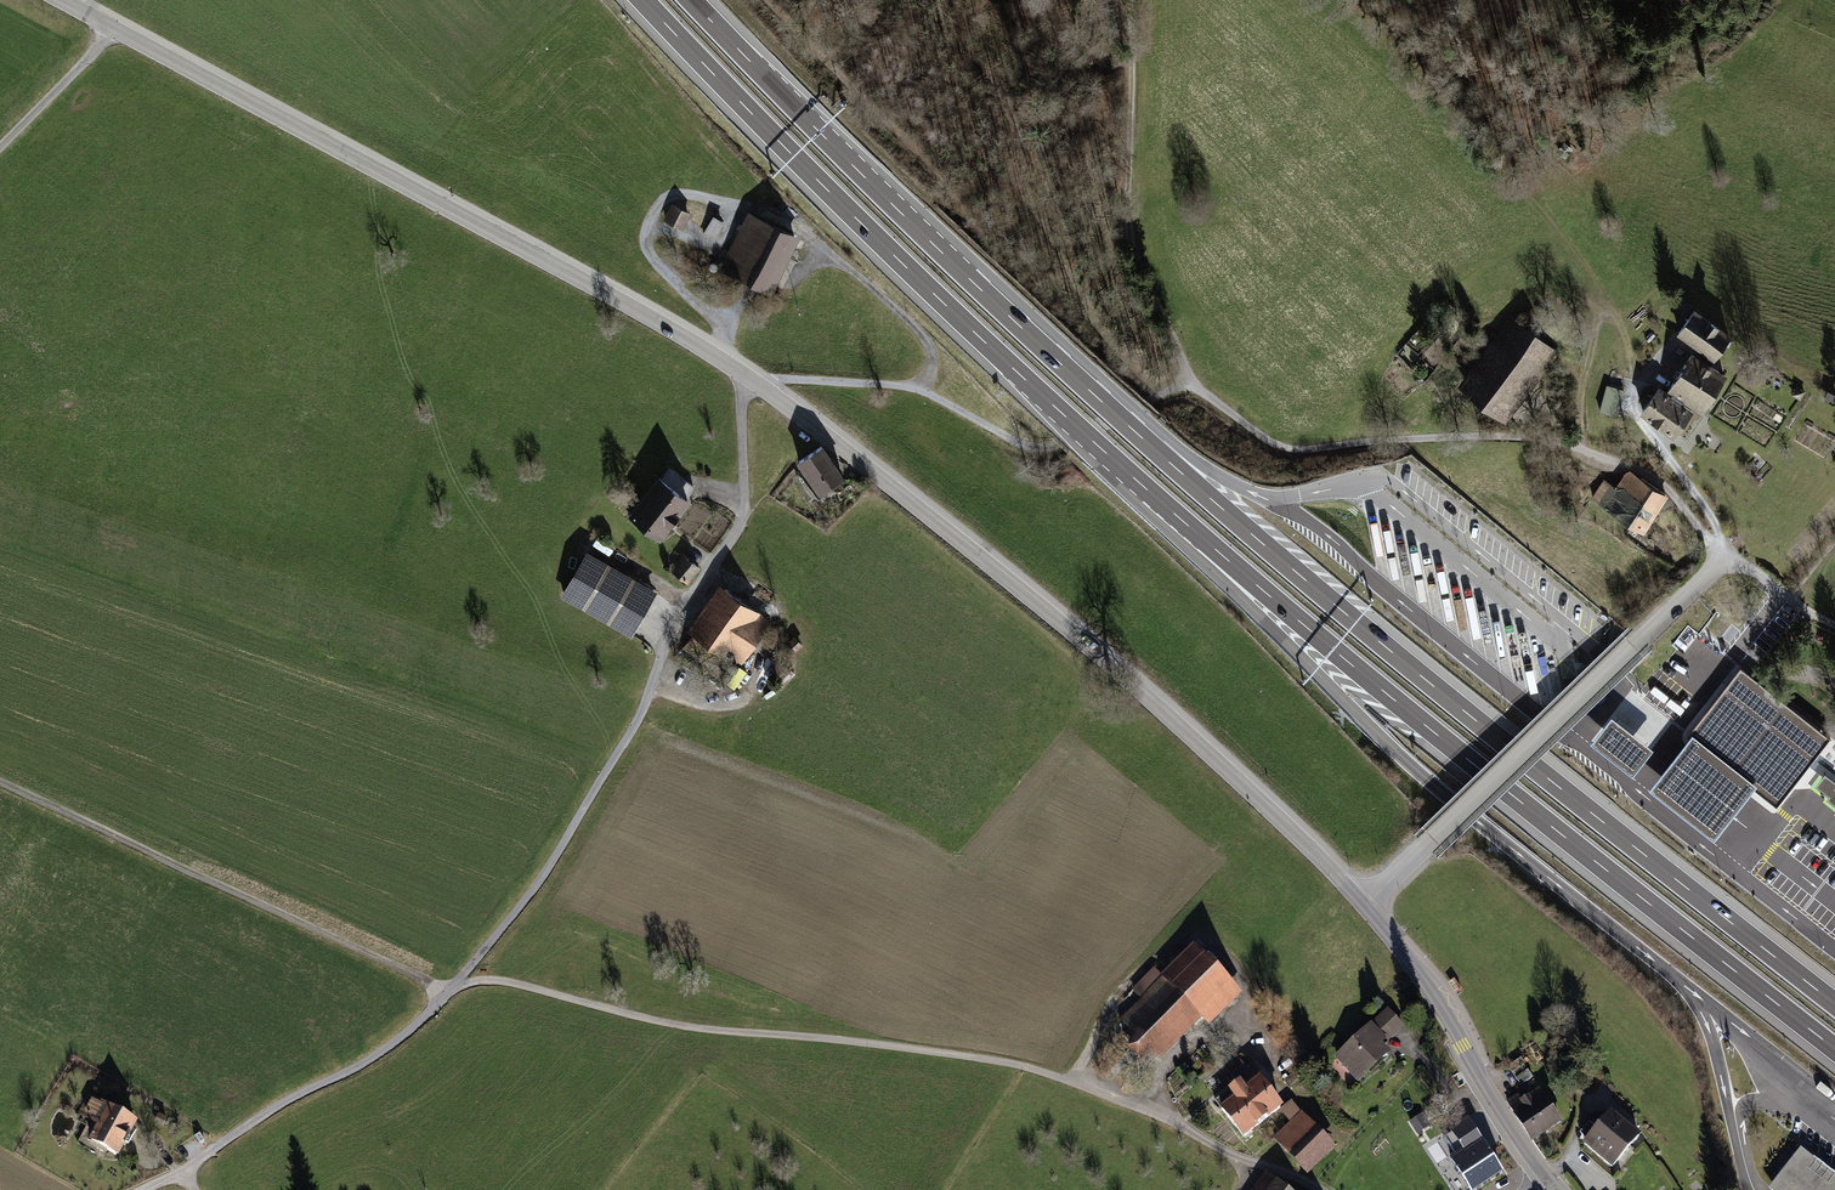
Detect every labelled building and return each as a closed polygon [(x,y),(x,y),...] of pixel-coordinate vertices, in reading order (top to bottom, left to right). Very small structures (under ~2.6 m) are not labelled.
[(674,223),(681,206),(674,203),(666,219),(674,223)] [(684,228),(692,210),(683,206),(675,224),(684,228)] [(715,265),(773,296),(798,235),(743,207),(715,265)] [(716,239),(725,222),(713,216),(705,234),(716,239)] [(1693,309),(1675,338),(1714,361),(1732,333),(1693,309)] [(1511,317),(1458,388),(1505,423),(1558,352),(1511,317)] [(1667,389),(1703,412),(1726,375),(1690,353),(1667,389)] [(1607,384),(1600,410),(1616,415),(1624,389),(1607,384)] [(1656,388),(1640,414),(1676,437),(1692,412),(1656,388)] [(823,447),(799,462),(820,495),(844,480),(823,447)] [(1604,481),(1592,499),(1643,533),(1669,496),(1627,468),(1614,487),(1604,481)] [(687,499),(653,476),(627,514),(661,537),(687,499)] [(672,570),(691,582),(702,563),(684,552),(672,570)] [(658,595),(584,556),(560,600),(634,640),(658,595)] [(1453,586),(1455,623),(1464,622),(1462,585),(1453,586)] [(771,623),(717,588),(688,633),(742,667),(771,623)] [(1732,767),(1749,780),(1778,803),(1829,737),(1740,667),(1688,733),(1696,739),(1732,767)] [(1653,746),(1612,714),(1608,720),(1596,735),(1592,741),(1633,773),(1637,767),(1648,752),(1653,746)] [(1749,780),(1696,739),(1685,754),(1673,769),(1661,785),(1656,791),(1708,832),(1713,826),(1725,810),(1737,794),(1749,780)] [(1241,996),(1192,949),(1119,1025),(1128,1034),(1119,1044),(1135,1059),(1144,1049),(1161,1066),(1201,1024),(1208,1030),(1241,996)] [(1462,989),(1455,980),(1450,983),(1457,993),(1462,989)] [(1388,1009),(1332,1060),(1356,1085),(1390,1054),(1384,1048),(1405,1028),(1388,1009)] [(1239,1062),(1226,1071),(1233,1081),(1246,1072),(1239,1062)] [(1231,1101),(1217,1112),(1242,1143),(1282,1111),(1258,1081),(1245,1091),(1238,1082),(1225,1093),(1231,1101)] [(1525,1091),(1507,1102),(1531,1139),(1560,1121),(1539,1090),(1528,1097),(1525,1091)] [(140,1124),(91,1097),(78,1119),(98,1130),(91,1143),(120,1159),(140,1124)] [(1293,1105),(1281,1116),(1291,1127),(1273,1144),(1306,1179),(1336,1152),(1293,1105)] [(1486,1112),(1469,1123),(1481,1140),(1468,1149),(1492,1182),(1521,1162),(1486,1112)] [(1608,1112),(1594,1129),(1626,1153),(1639,1136),(1608,1112)] [(1626,1153),(1594,1129),(1581,1146),(1613,1170),(1626,1153)] [(1436,1143),(1420,1155),(1429,1167),(1444,1155),(1436,1143)] [(1800,1150),(1770,1189),(1834,1189),(1834,1177),(1800,1150)] [(1264,1178),(1255,1189),(1279,1189),(1264,1178)]
